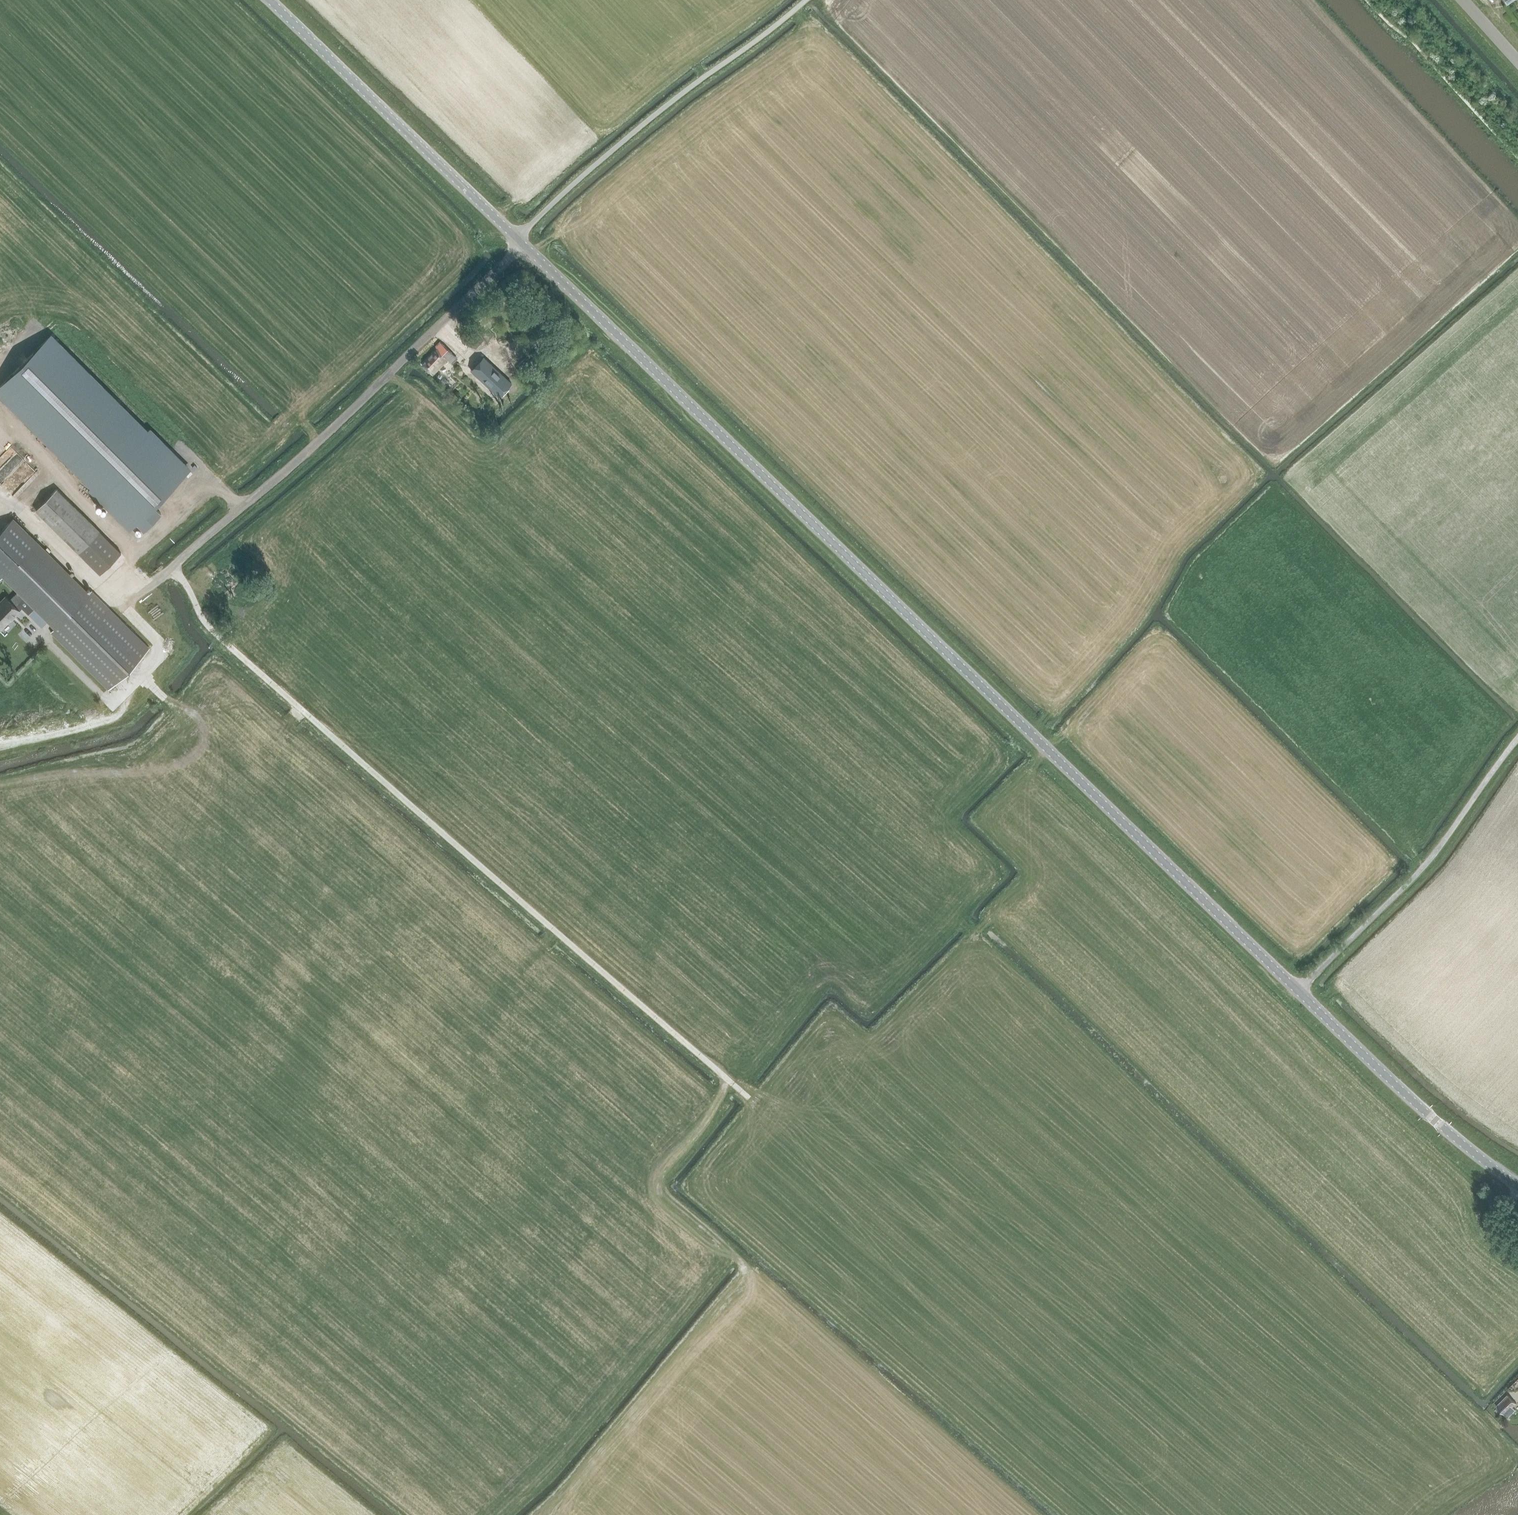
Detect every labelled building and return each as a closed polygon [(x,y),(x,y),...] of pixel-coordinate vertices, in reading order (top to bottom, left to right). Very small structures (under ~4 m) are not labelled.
[(502,314),(496,307),(485,318),(491,325),(502,314)] [(0,386),(0,392),(93,485),(90,488),(130,528),(131,527),(135,531),(135,532),(135,533),(136,533),(137,534),(138,534),(139,534),(139,533),(140,533),(140,532),(141,532),(141,531),(140,530),(140,529),(139,528),(141,527),(143,530),(160,513),(153,506),(164,495),(188,470),(148,430),(146,433),(131,419),(49,337),(0,386)] [(432,374),(447,358),(452,363),(457,358),(440,342),(435,347),(438,349),(422,365),(432,374)] [(483,357),(471,370),(499,396),(511,383),(483,357)] [(100,574),(121,553),(56,489),(35,510),(100,574)] [(88,594),(12,518),(0,531),(0,579),(2,576),(18,591),(9,600),(6,596),(0,602),(0,629),(21,608),(28,614),(34,608),(54,628),(51,632),(108,689),(147,649),(107,610),(109,608),(92,590),(88,594)] [(1507,1418),(1515,1410),(1512,1406),(1515,1403),(1507,1395),(1496,1406),(1507,1418)]
